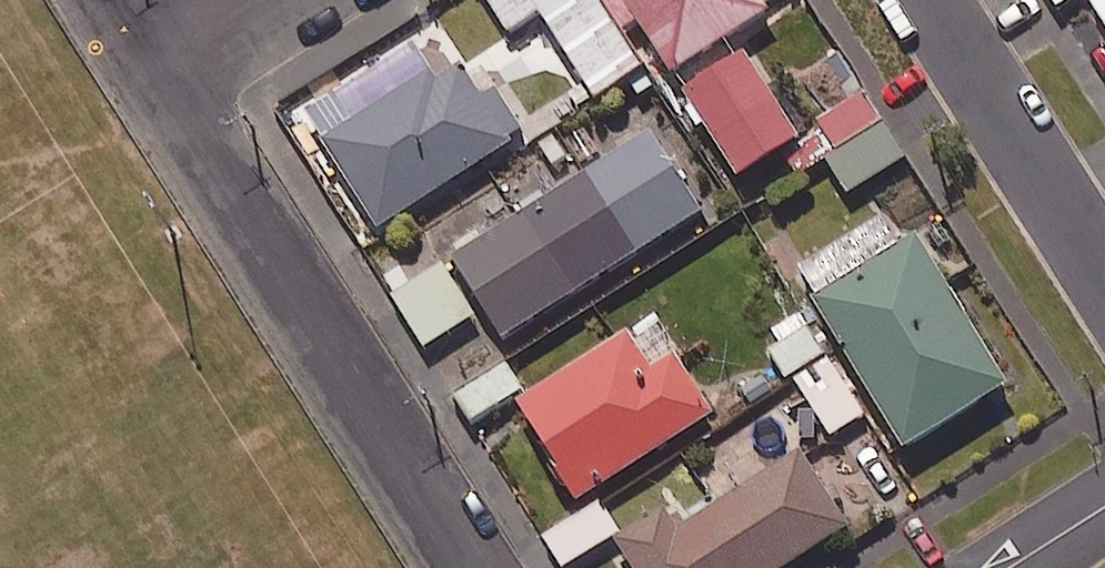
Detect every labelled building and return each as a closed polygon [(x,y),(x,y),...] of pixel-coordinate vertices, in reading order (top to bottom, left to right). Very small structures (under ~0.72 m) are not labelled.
[(602,0),(489,0),(512,36),(545,15),(602,106),(650,76),(602,0)] [(634,38),(645,30),(681,82),(777,17),(765,0),(609,0),(634,38)] [(1065,11),(1080,0),(1058,0),(1065,11)] [(1096,9),(1104,23),(1104,4),(1096,9)] [(806,144),(749,61),(693,99),(750,182),(806,144)] [(329,148),(385,234),(517,150),(513,144),(527,135),(500,94),(486,103),(464,70),(434,89),(430,84),(329,148)] [(908,163),(867,99),(812,134),(852,198),(908,163)] [(707,220),(656,141),(534,218),(511,182),(437,228),(511,344),(707,220)] [(912,457),(1015,393),(923,244),(912,252),(888,213),(796,270),(912,457)] [(478,321),(445,270),(397,301),(430,352),(478,321)] [(797,385),(832,363),(810,329),(719,386),(741,420),(797,385)] [(658,377),(635,340),(524,412),(587,508),(719,421),(681,362),(658,377)] [(522,391),(505,363),(457,391),(474,420),(522,391)] [(832,363),(797,385),(835,445),(870,423),(832,363)] [(806,459),(681,539),(670,523),(623,553),(632,567),(798,567),(854,532),(806,459)] [(603,506),(547,540),(564,567),(574,567),(623,538),(603,506)]
